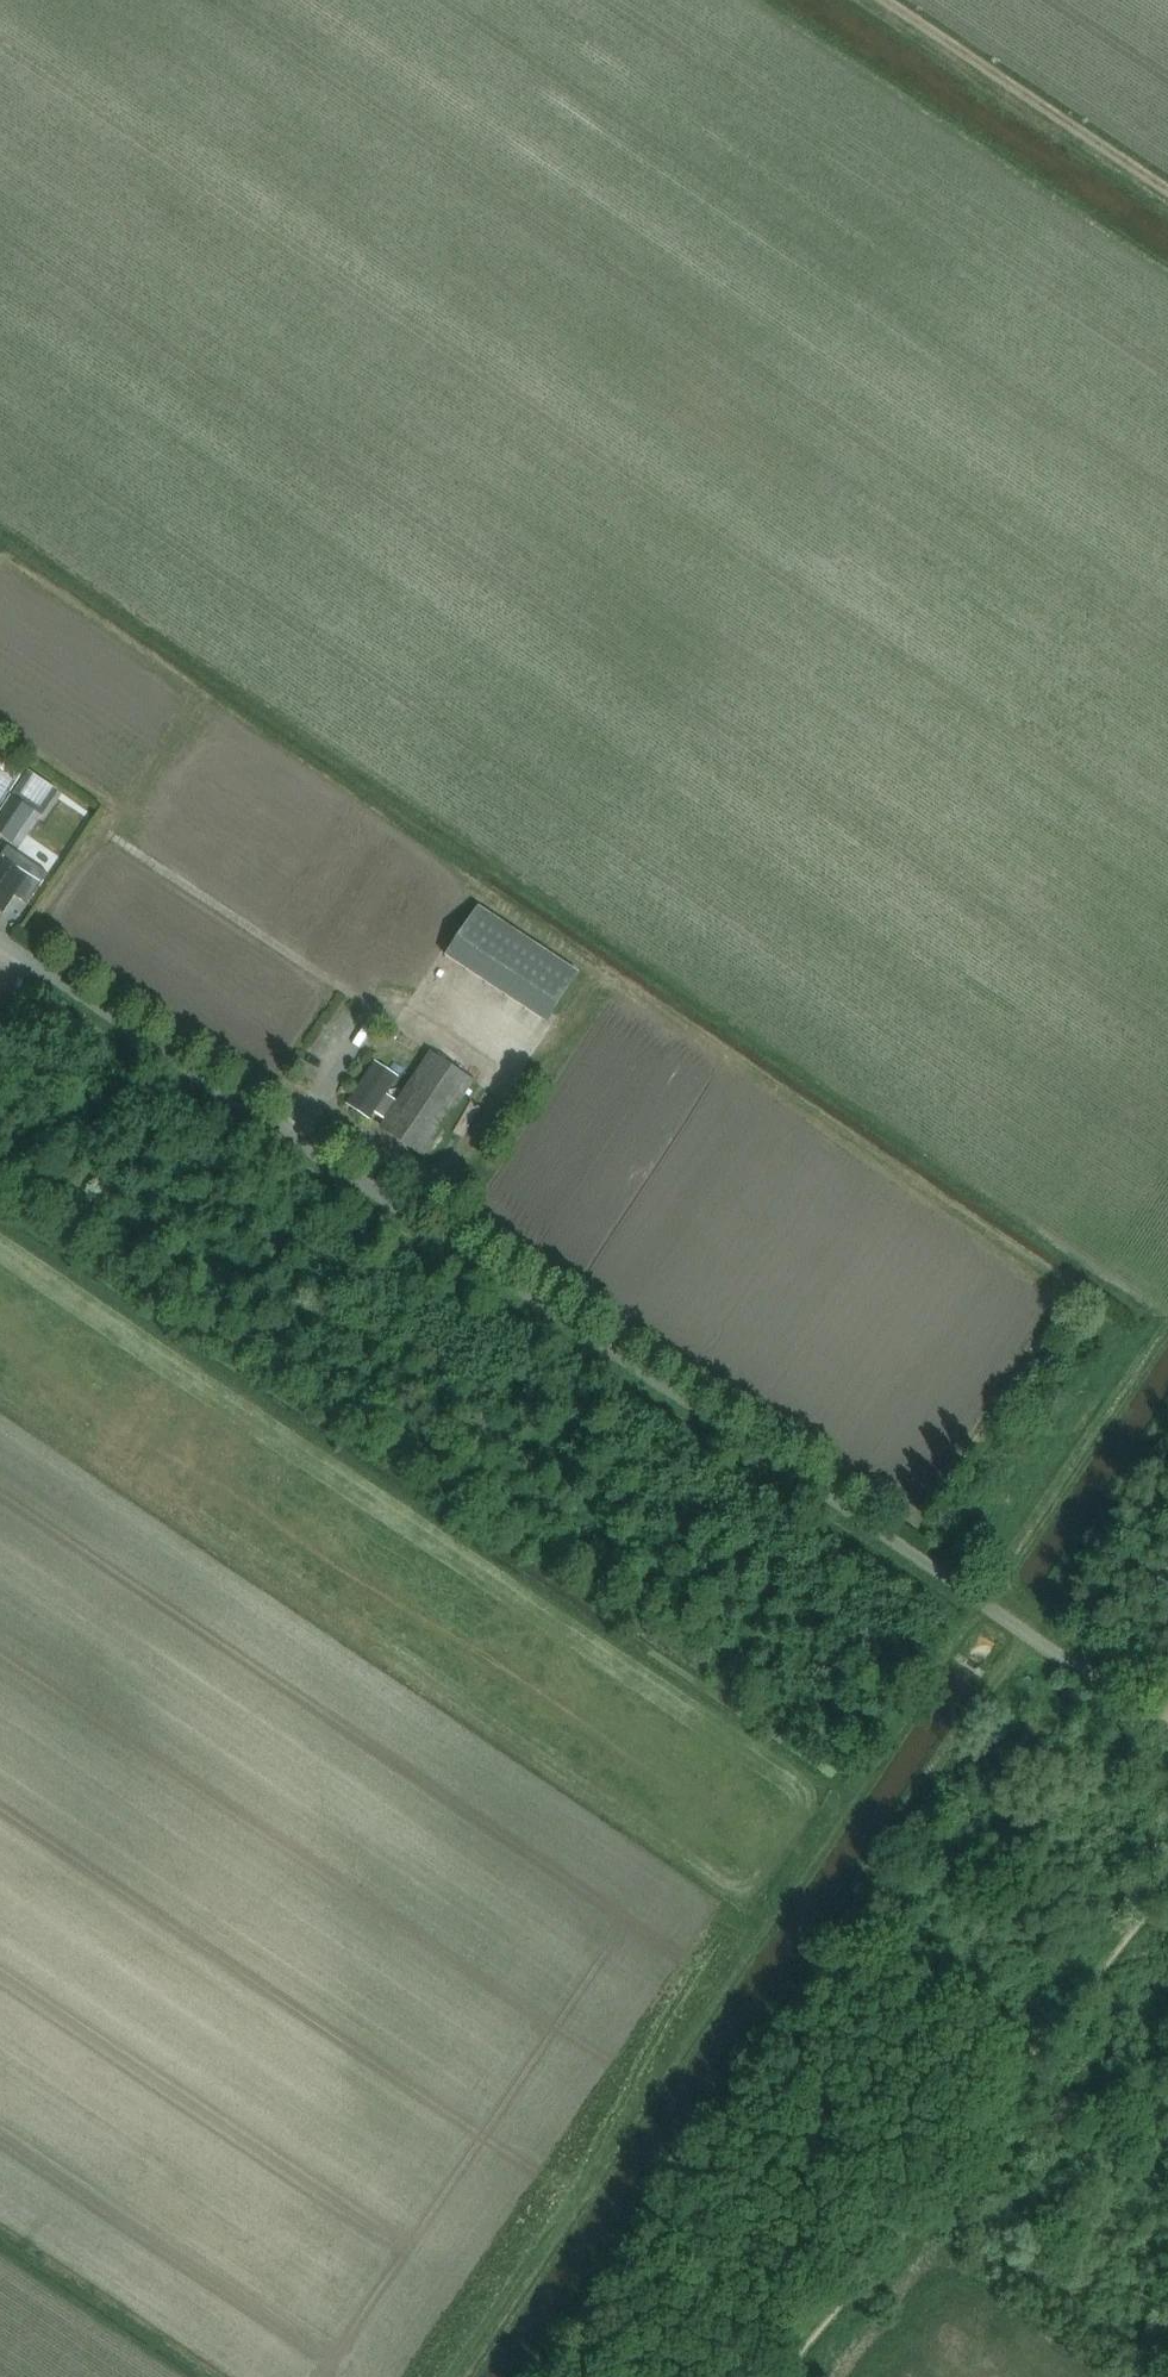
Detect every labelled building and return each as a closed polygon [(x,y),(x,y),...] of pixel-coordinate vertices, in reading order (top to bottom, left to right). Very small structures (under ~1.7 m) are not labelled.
[(0,748),(0,794),(21,763),(0,748)] [(0,811),(0,833),(14,842),(36,811),(12,794),(0,811)] [(7,908),(31,873),(18,864),(24,855),(10,846),(4,855),(3,855),(0,860),(0,903),(7,908)] [(581,973),(479,906),(446,957),(548,1024),(581,973)] [(371,1118),(374,1113),(383,1119),(379,1126),(422,1157),(473,1084),(429,1053),(396,1101),(387,1095),(398,1078),(374,1063),(348,1104),(371,1118)]
